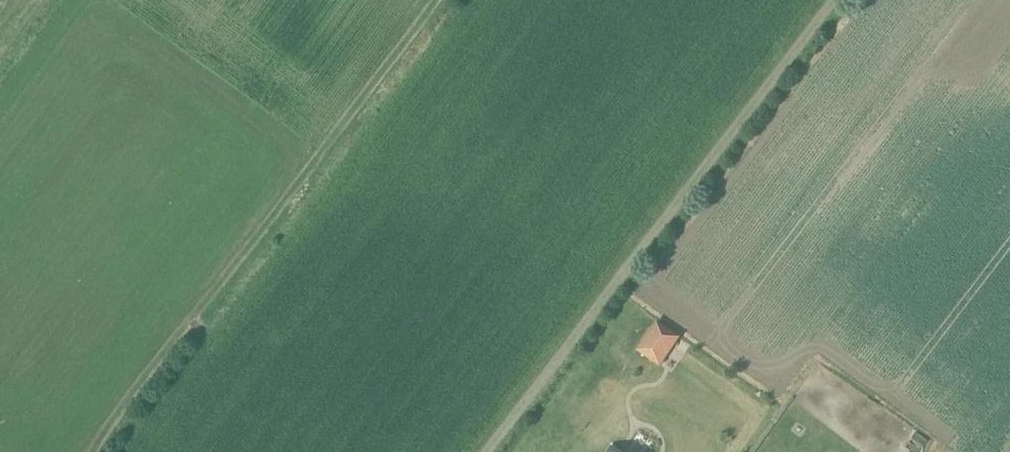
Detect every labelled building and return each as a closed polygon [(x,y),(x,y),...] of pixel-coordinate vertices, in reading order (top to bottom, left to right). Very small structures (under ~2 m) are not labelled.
[(657,324),(639,351),(655,362),(673,335),(657,324)] [(834,446),(844,451),(889,451),(918,406),(876,379),(834,446)] [(801,435),(789,451),(827,451),(801,435)]
